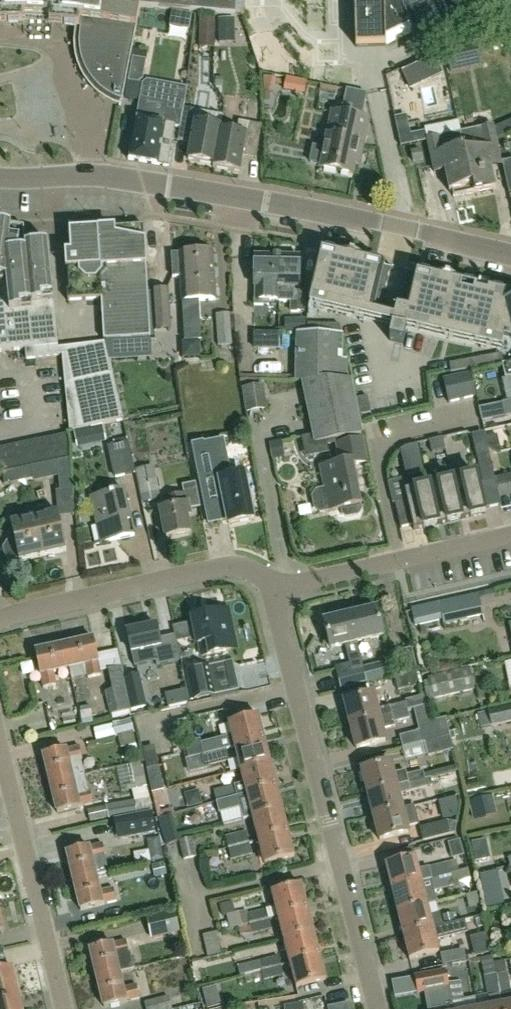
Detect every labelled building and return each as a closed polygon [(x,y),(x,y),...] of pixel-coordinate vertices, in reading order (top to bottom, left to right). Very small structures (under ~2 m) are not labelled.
[(16,18),(22,18),(25,18),(45,19),(53,19),(54,12),(53,12),(54,0),(0,0),(0,18),(16,18)] [(77,15),(76,21),(81,22),(80,29),(81,29),(79,43),(79,50),(82,64),(84,70),(85,70),(92,82),(92,83),(97,88),(108,96),(108,97),(114,100),(120,102),(122,103),(140,8),(235,16),(236,0),(79,0),(77,15)] [(356,48),(386,47),(386,42),(410,31),(417,44),(446,29),(442,20),(447,18),(439,0),(354,0),(356,48)] [(198,33),(214,33),(214,18),(198,18),(198,33)] [(218,20),(218,32),(234,32),(233,20),(218,20)] [(451,74),(467,70),(462,48),(446,52),(451,74)] [(133,55),(128,82),(138,83),(143,80),(146,61),(144,57),(133,55)] [(418,65),(426,83),(443,75),(434,57),(418,65)] [(178,135),(183,109),(187,88),(147,81),(142,84),(136,120),(134,120),(128,160),(168,167),(175,128),(179,129),(178,135)] [(320,169),(351,175),(353,164),(358,165),(361,148),(357,147),(367,95),(346,91),(341,115),(332,113),(320,169)] [(183,109),(178,135),(192,138),(188,161),(213,165),(212,168),(213,169),(220,128),(204,125),(206,113),(183,109)] [(439,122),(441,137),(467,132),(464,118),(439,122)] [(221,129),(220,128),(213,169),(238,173),(243,150),(256,153),(261,126),(238,122),(236,134),(220,131),(221,129)] [(464,154),(459,134),(438,138),(427,140),(425,131),(409,134),(407,122),(396,125),(400,148),(427,142),(431,167),(443,165),(448,192),(449,199),(471,194),(470,188),(464,154)] [(461,133),(459,134),(464,154),(470,188),(471,194),(494,189),(488,162),(499,159),(492,126),(480,129),(481,132),(461,137),(461,133)] [(423,162),(421,150),(411,152),(413,164),(423,162)] [(58,348),(58,347),(47,243),(26,246),(23,227),(0,224),(0,353),(25,350),(26,359),(59,356),(58,348)] [(151,339),(144,227),(69,232),(71,253),(65,254),(66,272),(68,303),(101,301),(104,342),(105,342),(123,341),(151,339)] [(370,320),(382,266),(321,251),(308,306),(370,320)] [(213,253),(197,254),(199,302),(216,301),(213,253)] [(199,302),(197,254),(171,255),(172,279),(181,278),(182,303),(199,302)] [(279,276),(280,258),(255,258),(254,307),(268,307),(269,302),(279,302),(279,288),(274,288),(274,276),(279,276)] [(299,258),(280,258),(279,276),(274,276),(274,288),(279,288),(279,302),(290,302),(290,313),(298,313),(298,306),(304,306),(304,293),(299,293),(299,258)] [(494,348),(496,341),(510,345),(510,346),(510,305),(504,307),(507,294),(417,274),(408,312),(396,310),(389,341),(403,344),(407,328),(494,348)] [(171,302),(182,302),(181,284),(171,285),(171,302)] [(152,292),(154,324),(155,332),(170,331),(170,323),(167,291),(152,292)] [(218,347),(231,346),(228,315),(216,316),(218,347)] [(295,334),(304,334),(305,320),(297,320),(296,320),(295,334)] [(307,334),(318,334),(318,325),(308,325),(307,334)] [(318,334),(329,334),(329,326),(318,325),(318,334)] [(329,326),(329,334),(339,335),(340,326),(329,326)] [(195,353),(211,353),(211,333),(195,333),(195,353)] [(254,350),(278,350),(278,334),(254,334),(254,350)] [(329,334),(318,334),(307,334),(295,334),(295,381),(302,382),(347,382),(347,361),(341,361),(342,335),(339,335),(329,334)] [(88,428),(102,425),(123,420),(113,374),(110,362),(105,342),(58,348),(59,356),(61,356),(69,432),(88,428)] [(481,367),(491,365),(490,357),(480,359),(481,367)] [(472,369),(481,367),(480,359),(470,361),(472,369)] [(462,371),(472,369),(470,361),(460,363),(462,371)] [(452,372),(462,371),(460,363),(451,364),(452,372)] [(502,365),(505,380),(510,379),(510,363),(502,365)] [(476,397),(470,372),(442,379),(449,404),(476,397)] [(347,382),(302,382),(315,445),(362,435),(351,382),(347,382)] [(248,412),(266,410),(262,386),(244,389),(248,412)] [(367,398),(357,400),(359,408),(369,406),(367,398)] [(481,422),(505,417),(502,404),(478,409),(481,422)] [(369,406),(359,408),(361,416),(371,414),(369,406)] [(105,442),(102,425),(88,428),(91,445),(105,442)] [(70,458),(67,435),(0,449),(0,473),(70,458)] [(487,447),(498,454),(501,453),(497,436),(485,439),(487,447)] [(445,450),(442,438),(428,441),(431,453),(445,450)] [(367,464),(362,439),(336,444),(340,464),(320,468),(324,490),(315,492),(311,498),(314,510),(319,514),(340,510),(341,517),(344,519),(360,516),(362,513),(353,467),(367,464)] [(136,474),(129,443),(109,447),(116,479),(136,474)] [(269,446),(272,457),(283,455),(281,443),(269,446)] [(422,464),(418,446),(402,450),(406,468),(422,464)] [(297,466),(313,465),(313,452),(297,452),(297,466)] [(495,481),(494,478),(489,456),(476,459),(482,484),(495,481)] [(73,490),(70,459),(58,462),(60,491),(73,490)] [(2,473),(4,486),(34,480),(31,467),(2,473)] [(137,472),(144,503),(160,500),(153,469),(137,472)] [(494,478),(495,481),(496,488),(510,485),(510,474),(494,478)] [(229,524),(253,519),(246,488),(243,489),(241,476),(227,479),(230,492),(222,493),(229,524)] [(476,476),(452,481),(461,521),(485,515),(484,510),(500,506),(496,488),(495,481),(482,484),(478,485),(476,476)] [(461,521),(452,481),(429,487),(437,526),(461,521)] [(197,495),(195,484),(182,487),(184,495),(164,500),(166,509),(160,511),(166,538),(190,533),(187,517),(190,517),(189,510),(200,508),(197,495)] [(437,526),(429,487),(404,492),(406,501),(394,504),(400,529),(412,526),(413,532),(437,526)] [(93,545),(93,546),(135,537),(134,536),(133,536),(124,493),(125,493),(125,491),(91,499),(91,500),(93,500),(102,543),(93,545)] [(34,518),(43,557),(66,552),(58,513),(34,518)] [(43,557),(34,518),(11,523),(15,541),(7,543),(3,549),(5,555),(8,560),(13,561),(19,560),(19,562),(43,557)] [(478,595),(412,609),(416,626),(442,620),(443,624),(483,615),(479,601),(495,598),(493,590),(478,593),(478,595)] [(377,609),(350,616),(357,643),(383,637),(377,609)] [(202,657),(236,650),(228,610),(191,618),(197,645),(199,645),(202,657)] [(357,643),(350,616),(324,622),(331,650),(345,646),(349,663),(335,666),(341,690),(367,683),(364,669),(357,643)] [(157,666),(181,661),(175,636),(160,639),(157,625),(128,632),(132,653),(153,648),(157,666)] [(93,639),(64,646),(69,668),(85,665),(88,678),(101,675),(98,662),(93,639)] [(69,668),(64,646),(34,652),(39,675),(40,675),(43,688),(56,685),(53,672),(69,668)] [(417,670),(412,648),(397,651),(403,673),(417,670)] [(239,691),(232,661),(185,672),(192,701),(239,691)] [(364,669),(367,683),(387,678),(383,664),(364,669)] [(133,714),(125,680),(124,680),(121,666),(107,670),(112,690),(104,692),(110,715),(116,714),(117,718),(133,714)] [(432,699),(472,690),(468,669),(427,677),(432,699)] [(398,691),(421,685),(417,671),(394,677),(398,691)] [(125,680),(133,714),(157,709),(152,688),(142,691),(139,676),(125,680)] [(177,693),(179,705),(188,703),(185,691),(177,693)] [(408,711),(408,710),(406,703),(389,707),(377,710),(374,695),(344,702),(350,726),(408,711)] [(425,744),(450,737),(445,718),(435,721),(431,704),(416,708),(420,725),(425,744)] [(510,723),(510,706),(477,714),(480,728),(491,726),(491,727),(510,723)] [(90,707),(80,708),(82,724),(92,723),(90,707)] [(410,719),(408,711),(350,726),(356,750),(386,742),(383,730),(395,727),(395,723),(410,719)] [(235,749),(265,742),(259,718),(229,725),(235,749)] [(134,732),(131,719),(112,724),(115,737),(117,736),(121,748),(128,746),(130,753),(138,751),(133,733),(134,732)] [(450,737),(425,744),(428,756),(453,750),(450,737)] [(204,755),(225,750),(222,738),(201,743),(204,755)] [(88,772),(98,771),(95,742),(85,743),(88,772)] [(265,742),(235,749),(241,772),(271,764),(265,742)] [(50,784),(84,776),(81,760),(82,760),(79,747),(66,750),(66,749),(43,755),(50,784)] [(225,750),(204,755),(207,767),(228,762),(225,750)] [(149,799),(143,766),(140,766),(140,763),(127,766),(131,786),(125,787),(126,791),(132,790),(134,801),(88,810),(90,822),(109,819),(109,820),(153,811),(151,799),(149,799)] [(271,764),(241,772),(245,786),(215,793),(218,803),(277,787),(271,764)] [(425,779),(423,771),(406,774),(405,771),(393,773),(391,764),(362,771),(368,794),(425,779)] [(164,790),(159,766),(146,769),(151,793),(164,790)] [(444,778),(446,785),(446,787),(458,784),(456,775),(444,778)] [(88,792),(84,776),(50,784),(57,813),(93,805),(90,792),(88,792)] [(425,779),(368,794),(373,818),(402,810),(399,795),(411,793),(410,791),(432,786),(430,777),(425,779)] [(277,787),(218,803),(220,812),(241,807),(239,799),(247,797),(253,818),(283,811),(277,787)] [(188,808),(202,805),(198,791),(185,795),(188,808)] [(490,812),(510,810),(508,794),(489,796),(490,812)] [(473,820),(485,818),(480,798),(468,801),(473,820)] [(402,810),(373,818),(379,842),(409,834),(407,828),(419,825),(415,808),(403,811),(402,810)] [(283,811),(253,818),(259,841),(289,834),(283,811)] [(155,834),(151,814),(113,821),(117,842),(155,834)] [(446,822),(419,828),(422,842),(455,833),(457,822),(445,820),(446,822)] [(228,848),(249,843),(247,831),(225,836),(228,848)] [(295,858),(289,834),(259,841),(265,866),(295,858)] [(196,858),(192,838),(178,841),(183,861),(196,858)] [(252,855),(249,843),(228,848),(231,860),(252,855)] [(74,882),(97,876),(110,873),(103,845),(90,848),(89,847),(67,853),(74,882)] [(392,890),(421,883),(415,859),(386,867),(392,890)] [(430,881),(452,875),(448,861),(426,868),(430,881)] [(166,875),(163,863),(152,865),(155,878),(166,875)] [(452,875),(430,881),(433,892),(455,885),(452,875)] [(97,876),(74,882),(81,911),(104,905),(104,904),(116,901),(113,889),(101,892),(97,876)] [(421,883),(392,890),(397,913),(427,906),(421,883)] [(279,918),(308,911),(302,887),(273,895),(279,918)] [(433,929),(427,906),(397,913),(403,936),(433,929)] [(229,929),(249,924),(269,919),(267,909),(240,915),(239,914),(226,917),(229,929)] [(162,914),(167,935),(180,932),(174,910),(162,914)] [(308,911),(279,918),(284,941),(313,933),(308,911)] [(167,935),(162,914),(146,918),(151,939),(167,935)] [(442,916),(445,926),(452,924),(454,923),(452,914),(442,916)] [(269,919),(249,924),(251,934),(271,929),(269,919)] [(439,953),(433,929),(403,936),(409,960),(439,953)] [(500,931),(487,932),(487,948),(501,948),(500,931)] [(319,957),(313,933),(284,941),(290,964),(319,957)] [(97,978),(120,973),(116,957),(129,954),(126,942),(113,945),(113,944),(90,949),(97,978)] [(245,976),(262,971),(281,966),(278,956),(237,967),(240,977),(245,976)] [(319,957),(290,964),(296,988),(325,981),(319,957)] [(476,1000),(468,959),(450,963),(452,972),(464,970),(469,995),(466,996),(467,1001),(463,1002),(459,983),(459,980),(450,972),(446,973),(453,1008),(477,1008),(476,1000)] [(502,1008),(510,1008),(510,991),(504,960),(493,962),(502,1008)] [(484,1008),(502,1008),(493,962),(492,962),(495,974),(483,976),(490,1008),(484,1008)] [(281,966),(262,971),(264,980),(283,975),(281,966)] [(19,997),(11,967),(0,970),(0,1002),(19,997)] [(432,1008),(453,1008),(446,973),(446,970),(414,977),(417,992),(438,988),(442,1007),(432,1008)] [(120,973),(97,978),(104,1008),(127,1002),(140,999),(137,986),(124,989),(120,973)] [(184,1007),(182,999),(170,1002),(169,996),(144,1002),(146,1008),(177,1008),(184,1007)] [(0,1002),(0,1008),(22,1008),(19,997),(0,1002)]
